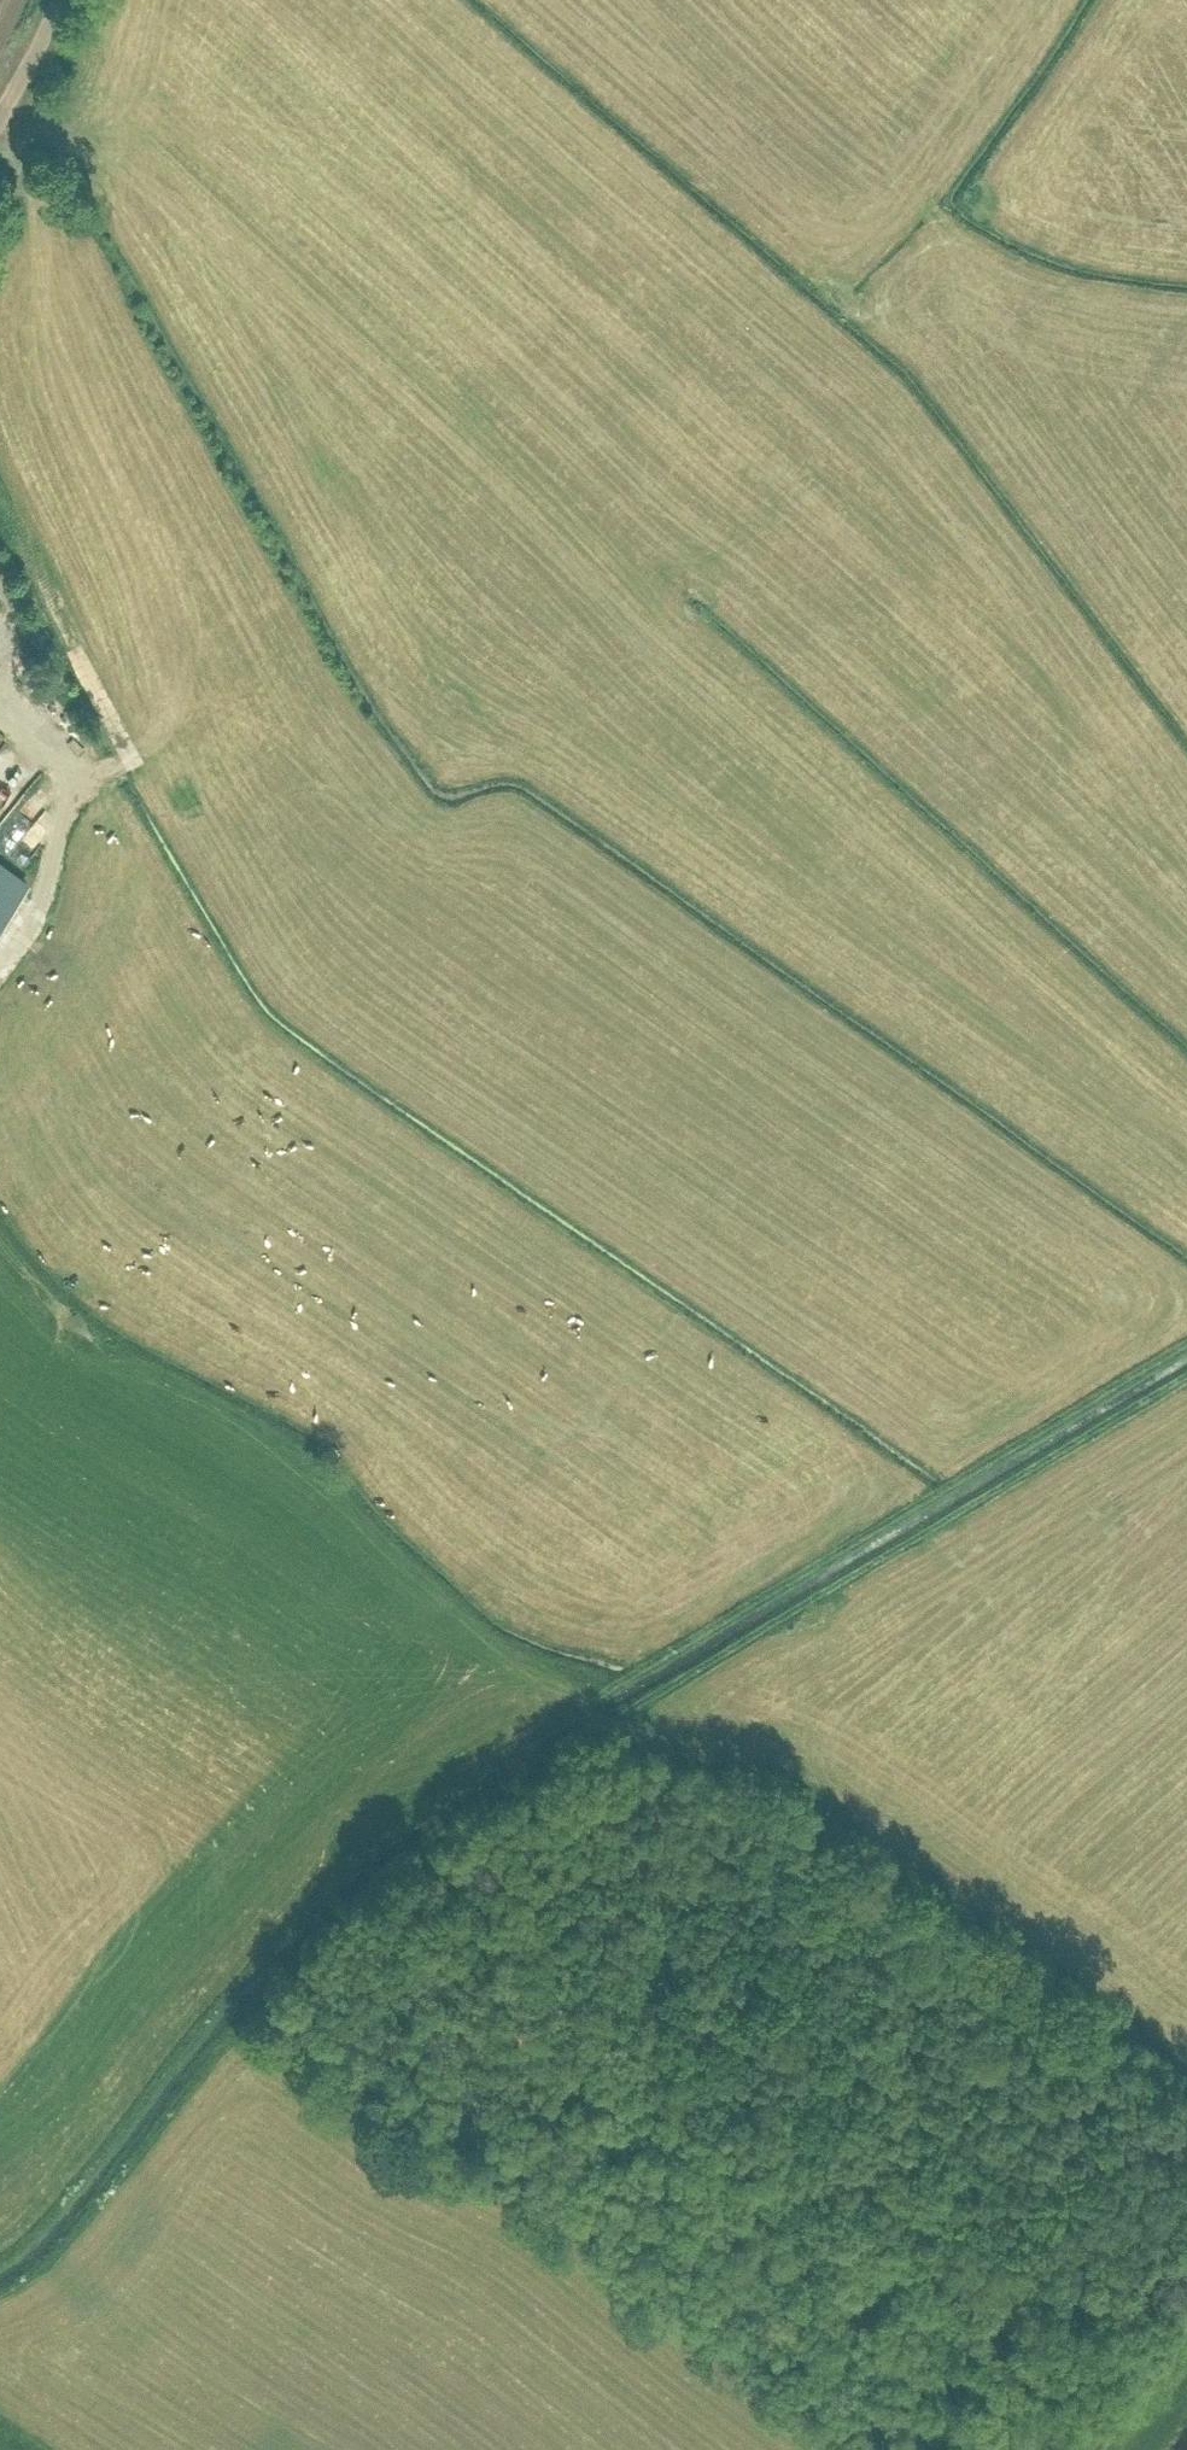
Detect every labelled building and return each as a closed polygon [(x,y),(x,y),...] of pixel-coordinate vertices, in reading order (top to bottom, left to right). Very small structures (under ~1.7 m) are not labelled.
[(28,796),(0,766),(0,821),(28,796)] [(21,851),(36,817),(19,810),(4,844),(21,851)] [(18,898),(0,886),(0,923),(18,898)]
